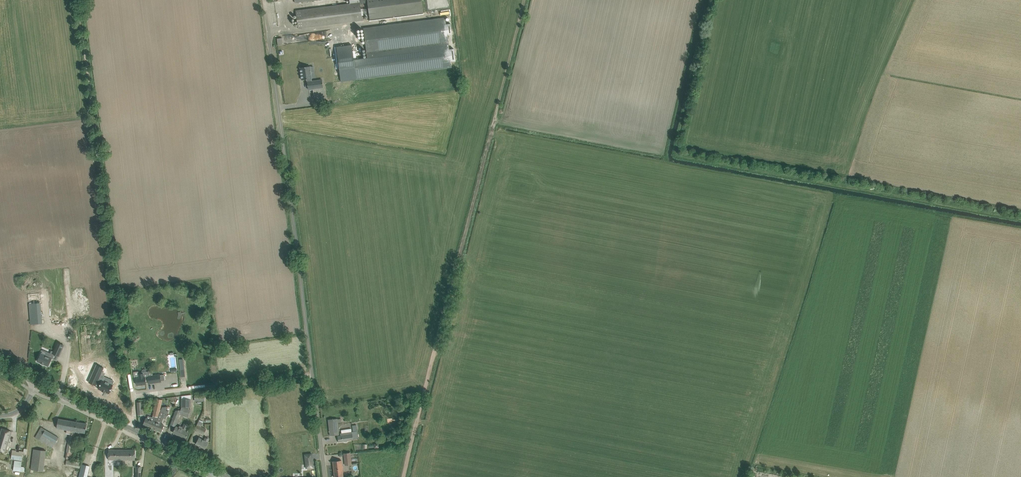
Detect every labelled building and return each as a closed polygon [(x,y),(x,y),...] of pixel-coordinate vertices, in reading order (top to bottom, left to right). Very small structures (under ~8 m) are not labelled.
[(360,4),(367,3),(370,19),(423,12),(421,0),(349,0),(350,4),(296,11),(298,28),(352,22),(362,20),(362,16),(363,15),(362,8),(361,8),(360,4)] [(445,17),(363,28),(367,58),(348,60),(351,80),(452,67),(451,61),(455,61),(454,49),(449,49),(447,35),(452,34),(451,24),(446,24),(445,17)] [(305,66),(300,66),(301,67),(300,68),(302,80),(307,79),(307,82),(308,89),(323,87),(322,80),(312,81),(310,66),(305,67),(305,66)] [(42,323),(40,303),(28,305),(30,325),(42,323)] [(48,366),(50,361),(51,358),(57,361),(64,346),(57,343),(53,352),(51,351),(49,357),(41,353),(38,361),(48,366)] [(97,364),(91,377),(98,380),(97,382),(100,384),(98,388),(102,390),(102,391),(105,392),(109,393),(109,392),(111,393),(113,389),(111,388),(113,384),(114,381),(106,377),(105,381),(99,378),(102,371),(104,367),(97,364)] [(148,382),(147,376),(147,372),(143,372),(143,373),(138,374),(138,375),(134,376),(135,380),(136,380),(137,385),(146,384),(146,383),(148,382)] [(161,381),(165,380),(164,374),(147,376),(148,384),(161,382),(161,381)] [(188,416),(190,410),(191,399),(182,399),(181,407),(181,408),(181,410),(176,410),(176,411),(173,420),(177,421),(180,413),(188,416)] [(160,410),(161,403),(156,402),(153,416),(155,416),(153,421),(146,418),(143,425),(154,429),(156,423),(161,410),(160,410)] [(168,407),(168,406),(162,407),(161,410),(156,423),(154,429),(161,432),(164,425),(161,424),(163,418),(166,419),(168,411),(166,410),(168,407)] [(341,419),(337,419),(337,418),(328,419),(330,436),(339,435),(338,422),(341,422),(341,419)] [(75,431),(80,432),(85,433),(87,424),(58,419),(57,428),(67,430),(66,434),(69,434),(67,444),(65,458),(71,459),(73,452),(71,452),(74,435),(75,435),(75,431)] [(194,430),(204,435),(206,429),(201,427),(203,423),(199,421),(194,430)] [(186,439),(188,434),(189,433),(185,431),(188,425),(184,424),(182,429),(176,427),(173,432),(186,439)] [(59,437),(46,430),(41,427),(35,438),(53,447),(59,437)] [(10,436),(12,432),(2,428),(0,433),(0,450),(5,452),(10,436)] [(341,436),(338,436),(339,442),(343,441),(344,442),(345,442),(346,442),(347,441),(348,440),(353,439),(352,432),(351,432),(342,433),(340,433),(341,436)] [(205,449),(207,444),(208,442),(207,442),(209,439),(206,437),(204,440),(199,438),(196,444),(205,449)] [(46,457),(51,459),(54,449),(49,447),(46,457)] [(33,449),(31,469),(44,471),(46,450),(33,449)] [(12,450),(11,459),(22,461),(23,451),(19,451),(19,452),(16,452),(16,451),(13,450),(12,450)] [(122,460),(122,450),(109,450),(108,460),(122,460)] [(135,460),(135,455),(135,450),(122,450),(122,460),(135,460)] [(312,453),(304,454),(306,466),(313,465),(312,453)] [(67,459),(66,465),(80,468),(81,462),(67,459)] [(24,467),(21,466),(22,461),(15,460),(13,471),(21,471),(23,472),(24,467)] [(340,476),(343,476),(341,460),(333,461),(335,476),(339,476),(340,476)] [(89,466),(82,464),(79,476),(87,476),(89,466)]
